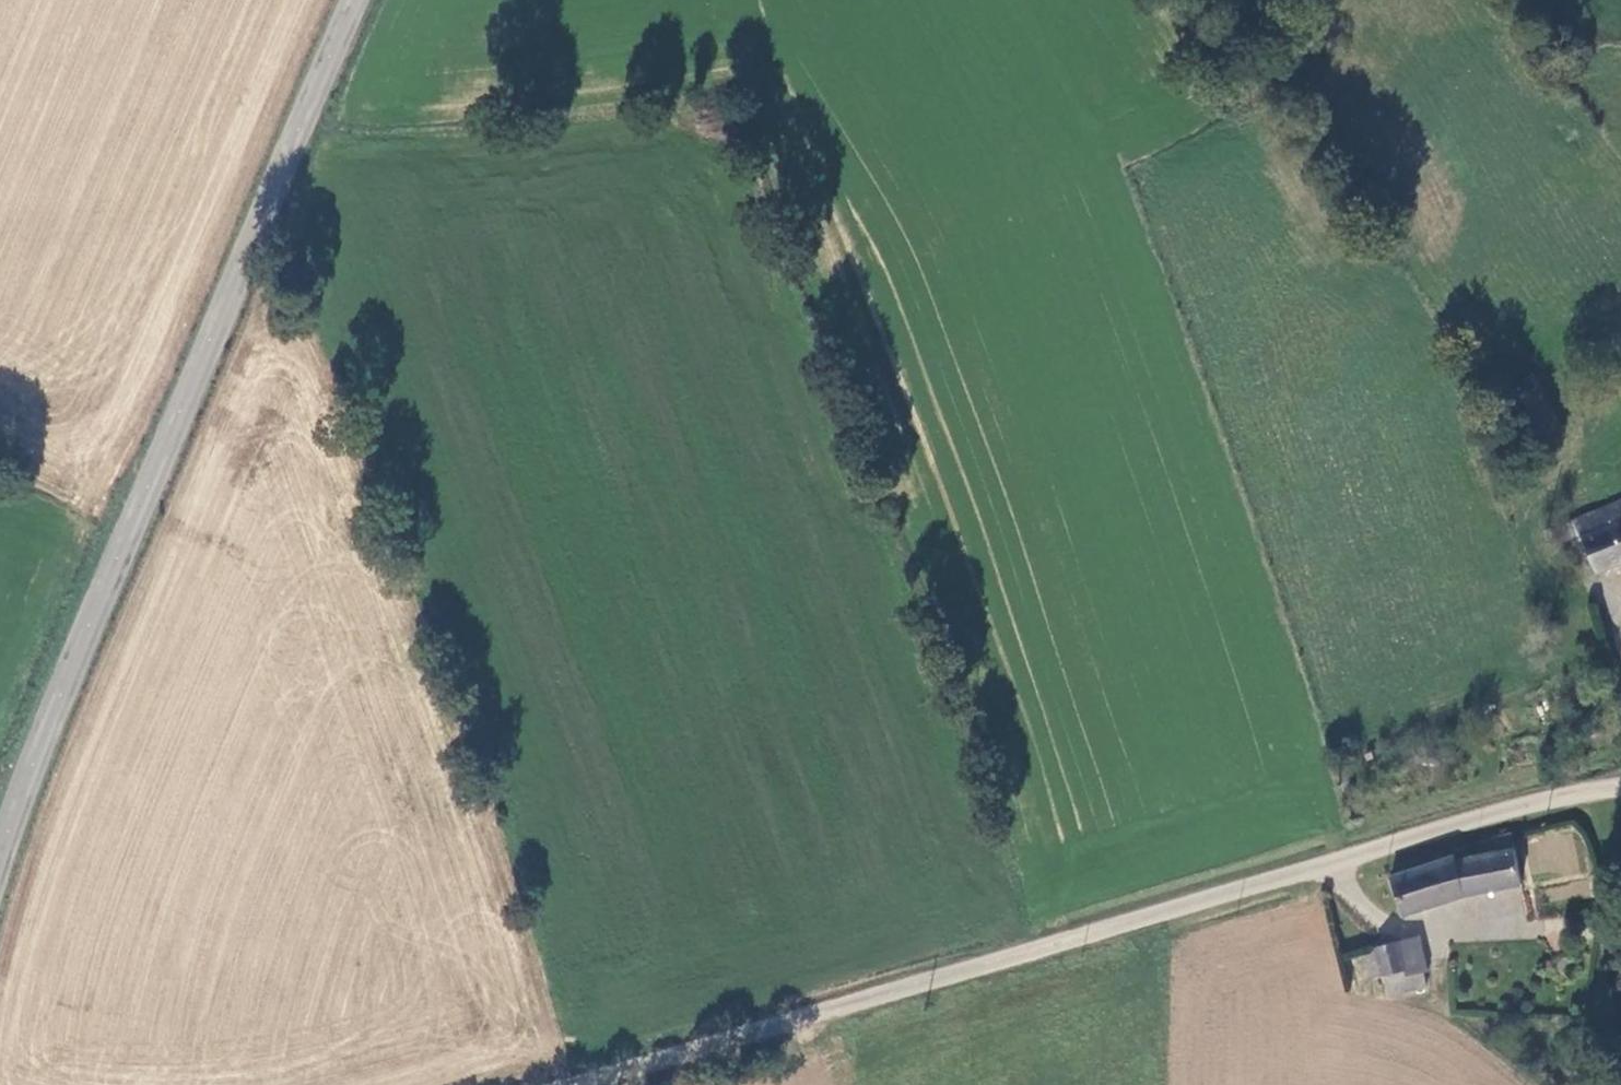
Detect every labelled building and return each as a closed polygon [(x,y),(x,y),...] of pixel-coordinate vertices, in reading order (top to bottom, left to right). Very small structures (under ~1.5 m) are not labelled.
[(1577,516),(1596,568),(1620,558),(1620,500),(1577,516)] [(1392,874),(1403,915),(1463,895),(1524,884),(1513,832),(1495,836),(1498,850),(1455,860),(1453,854),(1392,874)] [(1414,935),(1376,945),(1381,969),(1388,967),(1390,976),(1392,981),(1397,982),(1403,980),(1405,977),(1402,964),(1409,963),(1410,970),(1424,968),(1414,935)]
